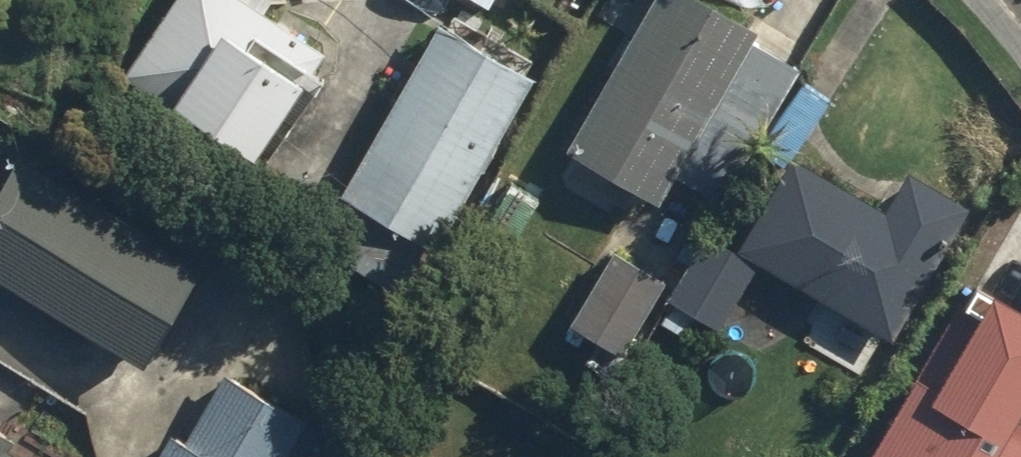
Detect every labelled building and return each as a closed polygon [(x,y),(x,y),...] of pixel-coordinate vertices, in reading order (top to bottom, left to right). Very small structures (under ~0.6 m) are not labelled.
[(276,116),(288,124),(318,81),(306,73),(317,58),(257,16),(268,0),(171,0),(115,80),(241,167),(276,116)] [(585,155),(577,167),(694,237),(793,70),(750,44),(756,35),(696,0),(646,0),(562,142),(585,155)] [(528,82),(521,78),(531,60),(452,14),(441,32),(430,26),(332,197),(430,253),(528,82)] [(10,155),(0,172),(0,290),(130,370),(193,268),(10,155)] [(901,170),(876,213),(784,159),(731,251),(752,264),(887,342),(940,250),(965,207),(901,170)] [(492,276),(532,205),(500,187),(459,258),(492,276)] [(731,251),(702,235),(660,306),(711,335),(752,264),(731,251)] [(661,285),(608,252),(561,329),(614,362),(661,285)] [(966,320),(949,310),(861,456),(1020,456),(1020,425),(1009,418),(1020,398),(1020,318),(981,294),(966,320)] [(298,425),(218,379),(179,448),(163,438),(152,456),(279,456),(298,425)] [(2,451),(9,439),(0,434),(0,456),(12,456),(2,451)]
